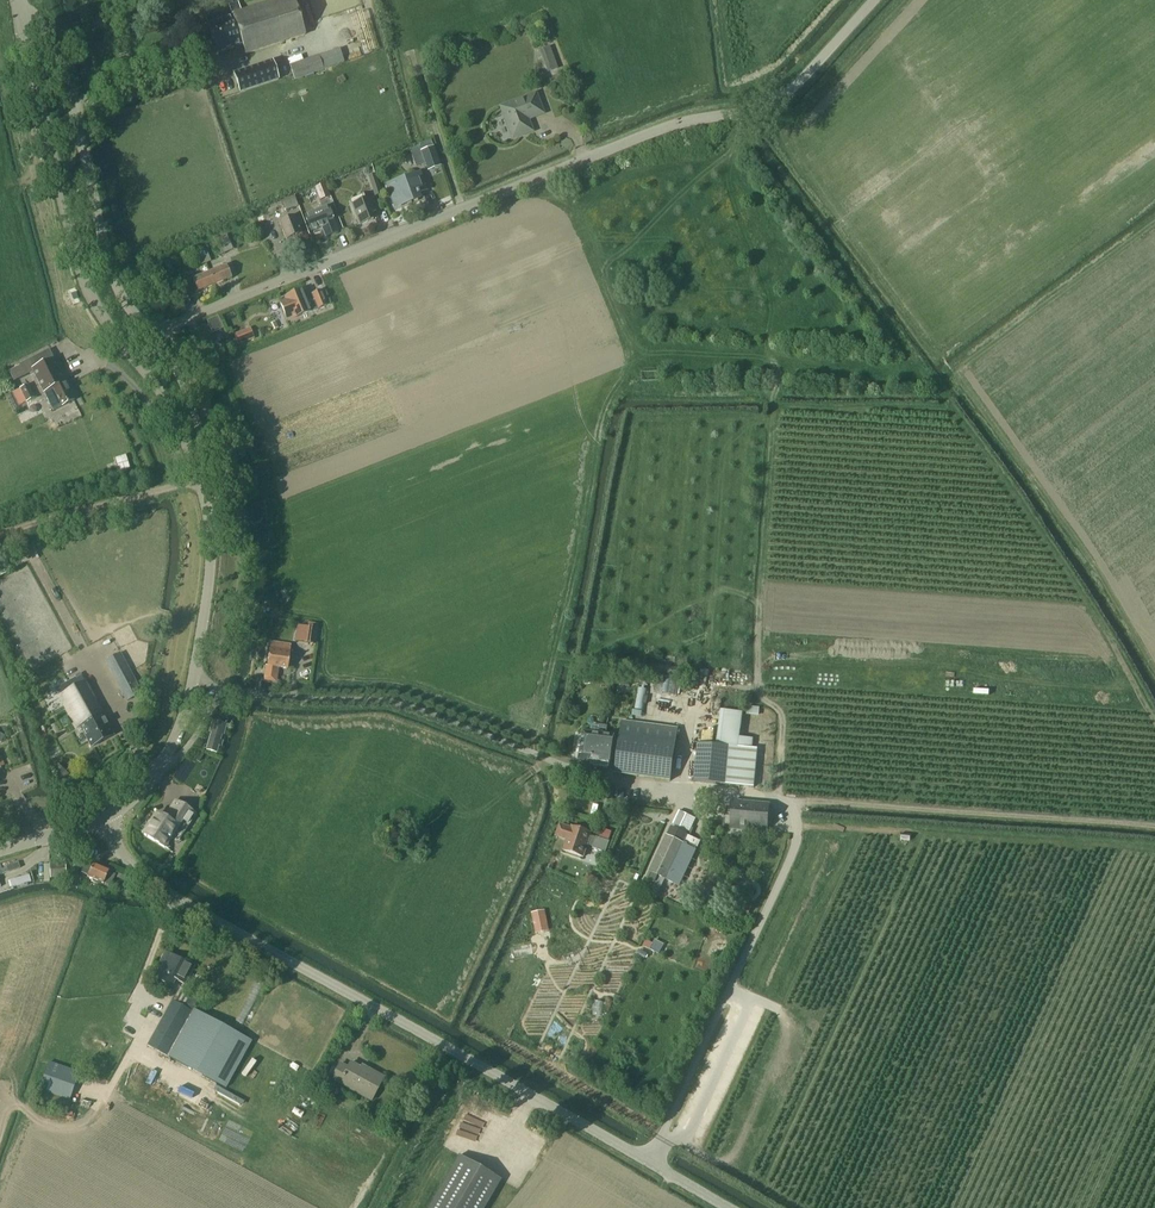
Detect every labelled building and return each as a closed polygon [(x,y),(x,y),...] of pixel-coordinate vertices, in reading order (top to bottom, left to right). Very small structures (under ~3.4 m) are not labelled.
[(293,0),(280,0),(241,13),(239,5),(229,8),(232,17),(221,20),(218,13),(205,18),(217,56),(243,47),(246,56),(305,36),(293,0)] [(546,73),(557,69),(549,47),(538,51),(546,73)] [(318,56),(289,66),(294,80),(323,70),(344,63),(339,49),(318,56)] [(240,94),(278,81),(272,63),(234,76),(240,94)] [(501,108),(512,138),(517,136),(519,137),(524,135),(525,133),(530,131),(526,121),(528,118),(541,113),(534,96),(501,108)] [(418,146),(427,171),(439,166),(430,141),(418,146)] [(415,167),(423,163),(417,148),(409,151),(415,167)] [(417,193),(424,190),(418,175),(387,186),(392,202),(403,198),(405,203),(418,198),(417,195),(418,195),(417,193)] [(369,179),(375,197),(380,195),(374,177),(369,179)] [(315,190),(319,202),(330,198),(325,186),(315,190)] [(376,210),(369,192),(361,195),(363,199),(349,205),(358,227),(373,221),(369,213),(376,210)] [(293,197),(281,201),(284,211),(297,207),(293,197)] [(327,208),(304,217),(310,232),(318,229),(317,226),(320,225),(325,237),(336,232),(332,221),(333,220),(332,219),(331,219),(327,208)] [(302,234),(295,217),(279,223),(286,240),(302,234)] [(221,254),(232,250),(226,235),(215,240),(221,254)] [(254,238),(245,241),(248,248),(257,245),(254,238)] [(201,266),(210,263),(206,253),(197,256),(201,266)] [(230,279),(226,267),(214,271),(208,274),(213,286),(230,279)] [(213,286),(208,274),(191,281),(196,293),(213,286)] [(308,313),(316,310),(315,310),(318,309),(320,314),(325,312),(318,293),(303,299),(300,292),(283,299),(284,302),(278,304),(284,320),(290,318),(291,320),(308,313)] [(217,316),(206,321),(212,334),(223,328),(217,316)] [(233,335),(238,346),(254,339),(250,328),(233,335)] [(73,402),(48,350),(18,365),(19,367),(8,372),(13,382),(32,373),(42,394),(43,394),(52,413),(73,402)] [(34,399),(28,386),(19,391),(25,403),(34,399)] [(317,628),(318,623),(308,622),(307,627),(306,627),(304,644),(315,645),(317,628)] [(291,645),(271,642),(270,651),(268,667),(265,666),(263,680),(278,682),(280,667),(288,668),(291,645)] [(126,702),(142,694),(120,653),(104,662),(126,702)] [(687,677),(688,669),(670,667),(671,663),(654,661),(653,674),(687,677)] [(591,674),(583,676),(584,683),(592,682),(591,674)] [(112,736),(80,677),(55,690),(76,729),(79,727),(90,748),(112,736)] [(647,679),(639,678),(632,709),(642,710),(647,679)] [(674,682),(655,679),(654,693),(672,696),(674,682)] [(746,706),(745,715),(758,716),(759,707),(746,706)] [(226,726),(229,713),(220,710),(215,715),(214,722),(212,722),(210,730),(212,730),(206,751),(216,754),(218,748),(221,748),(222,744),(219,743),(221,737),(222,738),(226,726)] [(716,746),(697,744),(694,782),(725,785),(754,788),(757,749),(752,749),(753,739),(739,738),(741,713),(720,711),(716,746)] [(674,743),(677,729),(622,721),(621,735),(615,773),(669,781),(674,743)] [(590,732),(583,731),(579,759),(592,761),(592,766),(609,769),(614,735),(606,734),(607,727),(591,725),(590,732)] [(197,753),(193,759),(198,762),(202,756),(197,753)] [(770,804),(732,801),(730,826),(767,829),(770,804)] [(149,840),(140,854),(142,852),(160,864),(168,852),(172,854),(164,848),(171,838),(170,837),(175,829),(181,833),(193,815),(175,803),(164,821),(156,816),(143,836),(149,840)] [(680,828),(687,815),(678,811),(672,824),(680,828)] [(572,827),(571,829),(560,825),(556,837),(567,840),(563,851),(583,858),(587,845),(592,847),(592,849),(606,853),(609,842),(596,837),(596,838),(590,836),(591,833),(572,827)] [(671,828),(650,872),(678,885),(695,850),(694,850),(697,842),(686,836),(686,835),(671,828)] [(49,863),(50,877),(65,877),(65,862),(49,863)] [(87,876),(86,877),(102,884),(103,884),(109,887),(115,876),(108,873),(109,871),(92,863),(91,867),(84,864),(80,872),(87,876)] [(646,941),(643,947),(649,950),(652,945),(646,941)] [(164,961),(155,978),(170,987),(174,980),(184,985),(195,966),(185,960),(184,962),(165,951),(160,959),(164,961)] [(166,1056),(193,1009),(198,999),(179,988),(147,1045),(166,1056)] [(248,1040),(193,1009),(166,1056),(221,1087),(225,1089),(251,1041),(248,1040)] [(69,1101),(79,1072),(48,1061),(38,1090),(69,1101)] [(383,1078),(369,1070),(367,1073),(350,1064),(347,1069),(340,1065),(331,1080),(370,1101),(383,1078)] [(321,1086),(326,1089),(329,1084),(324,1080),(321,1086)] [(458,1156),(428,1207),(484,1207),(500,1180),(458,1156)]
